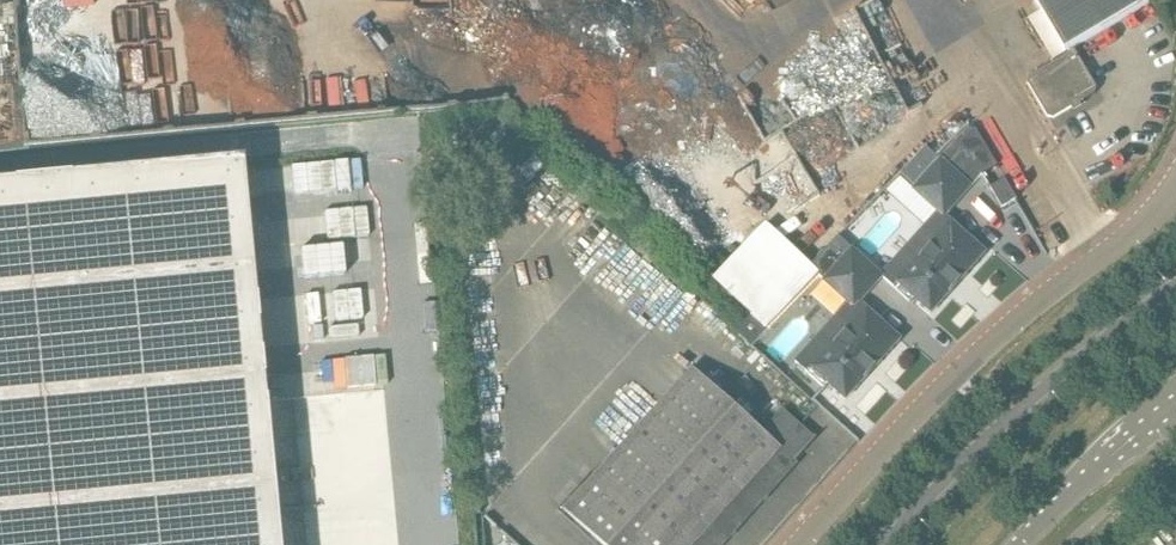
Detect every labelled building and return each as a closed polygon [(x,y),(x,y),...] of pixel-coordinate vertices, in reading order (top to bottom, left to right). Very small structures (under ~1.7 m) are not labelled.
[(1150,3),(1148,0),(1035,0),(1066,53),(1150,3)] [(50,31),(24,30),(23,85),(49,86),(50,31)] [(1054,119),(1096,94),(1098,88),(1076,51),(1030,78),(1028,84),(1048,117),(1054,119)] [(977,130),(968,129),(940,160),(971,188),(983,175),(998,166),(977,130)] [(946,216),(971,188),(940,160),(927,149),(902,176),(940,213),(882,276),(884,277),(910,302),(914,297),(932,313),(987,252),(946,216)] [(249,175),(0,197),(0,544),(281,544),(249,175)] [(1003,208),(1018,199),(1006,179),(991,187),(1003,208)] [(820,275),(826,280),(825,281),(849,303),(796,362),(824,388),(829,383),(847,399),(902,339),(884,323),(861,302),(884,277),(882,276),(854,250),(839,236),(814,263),(823,272),(820,275)] [(768,330),(753,315),(738,332),(753,346),(768,330)] [(797,462),(817,440),(784,410),(764,431),(694,368),(565,511),(603,544),(722,544),(797,462)] [(507,537),(500,544),(518,544),(508,536),(507,537)]
